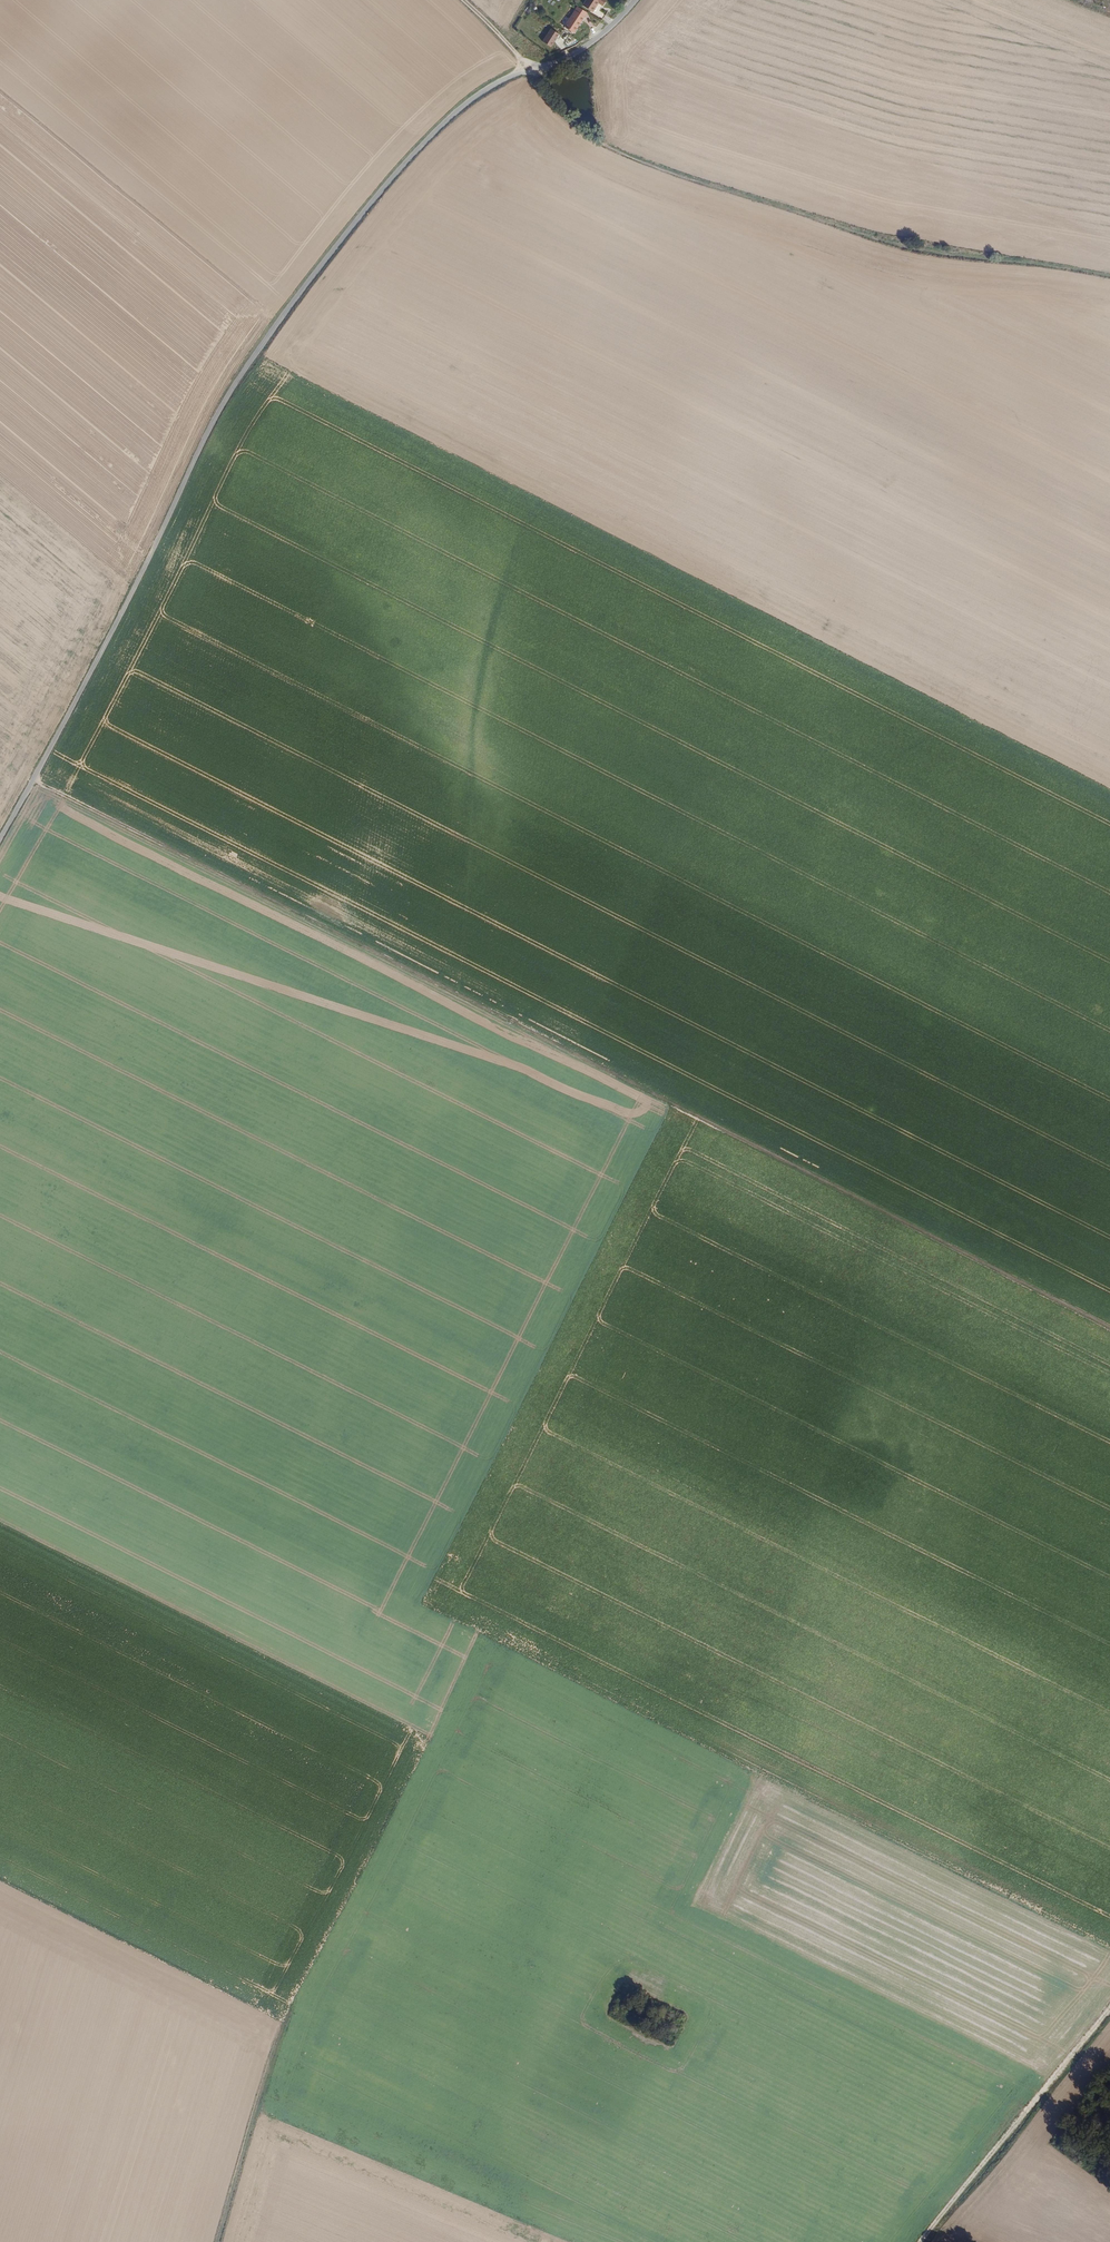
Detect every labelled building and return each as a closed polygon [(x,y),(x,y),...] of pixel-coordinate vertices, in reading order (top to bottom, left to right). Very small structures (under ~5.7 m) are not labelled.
[(607,0),(587,0),(584,4),(605,17),(610,10),(600,4),(601,2),(605,4),(607,0)] [(584,19),(589,11),(580,5),(567,25),(576,31),(584,19)] [(551,48),(559,35),(550,30),(542,43),(551,48)]
